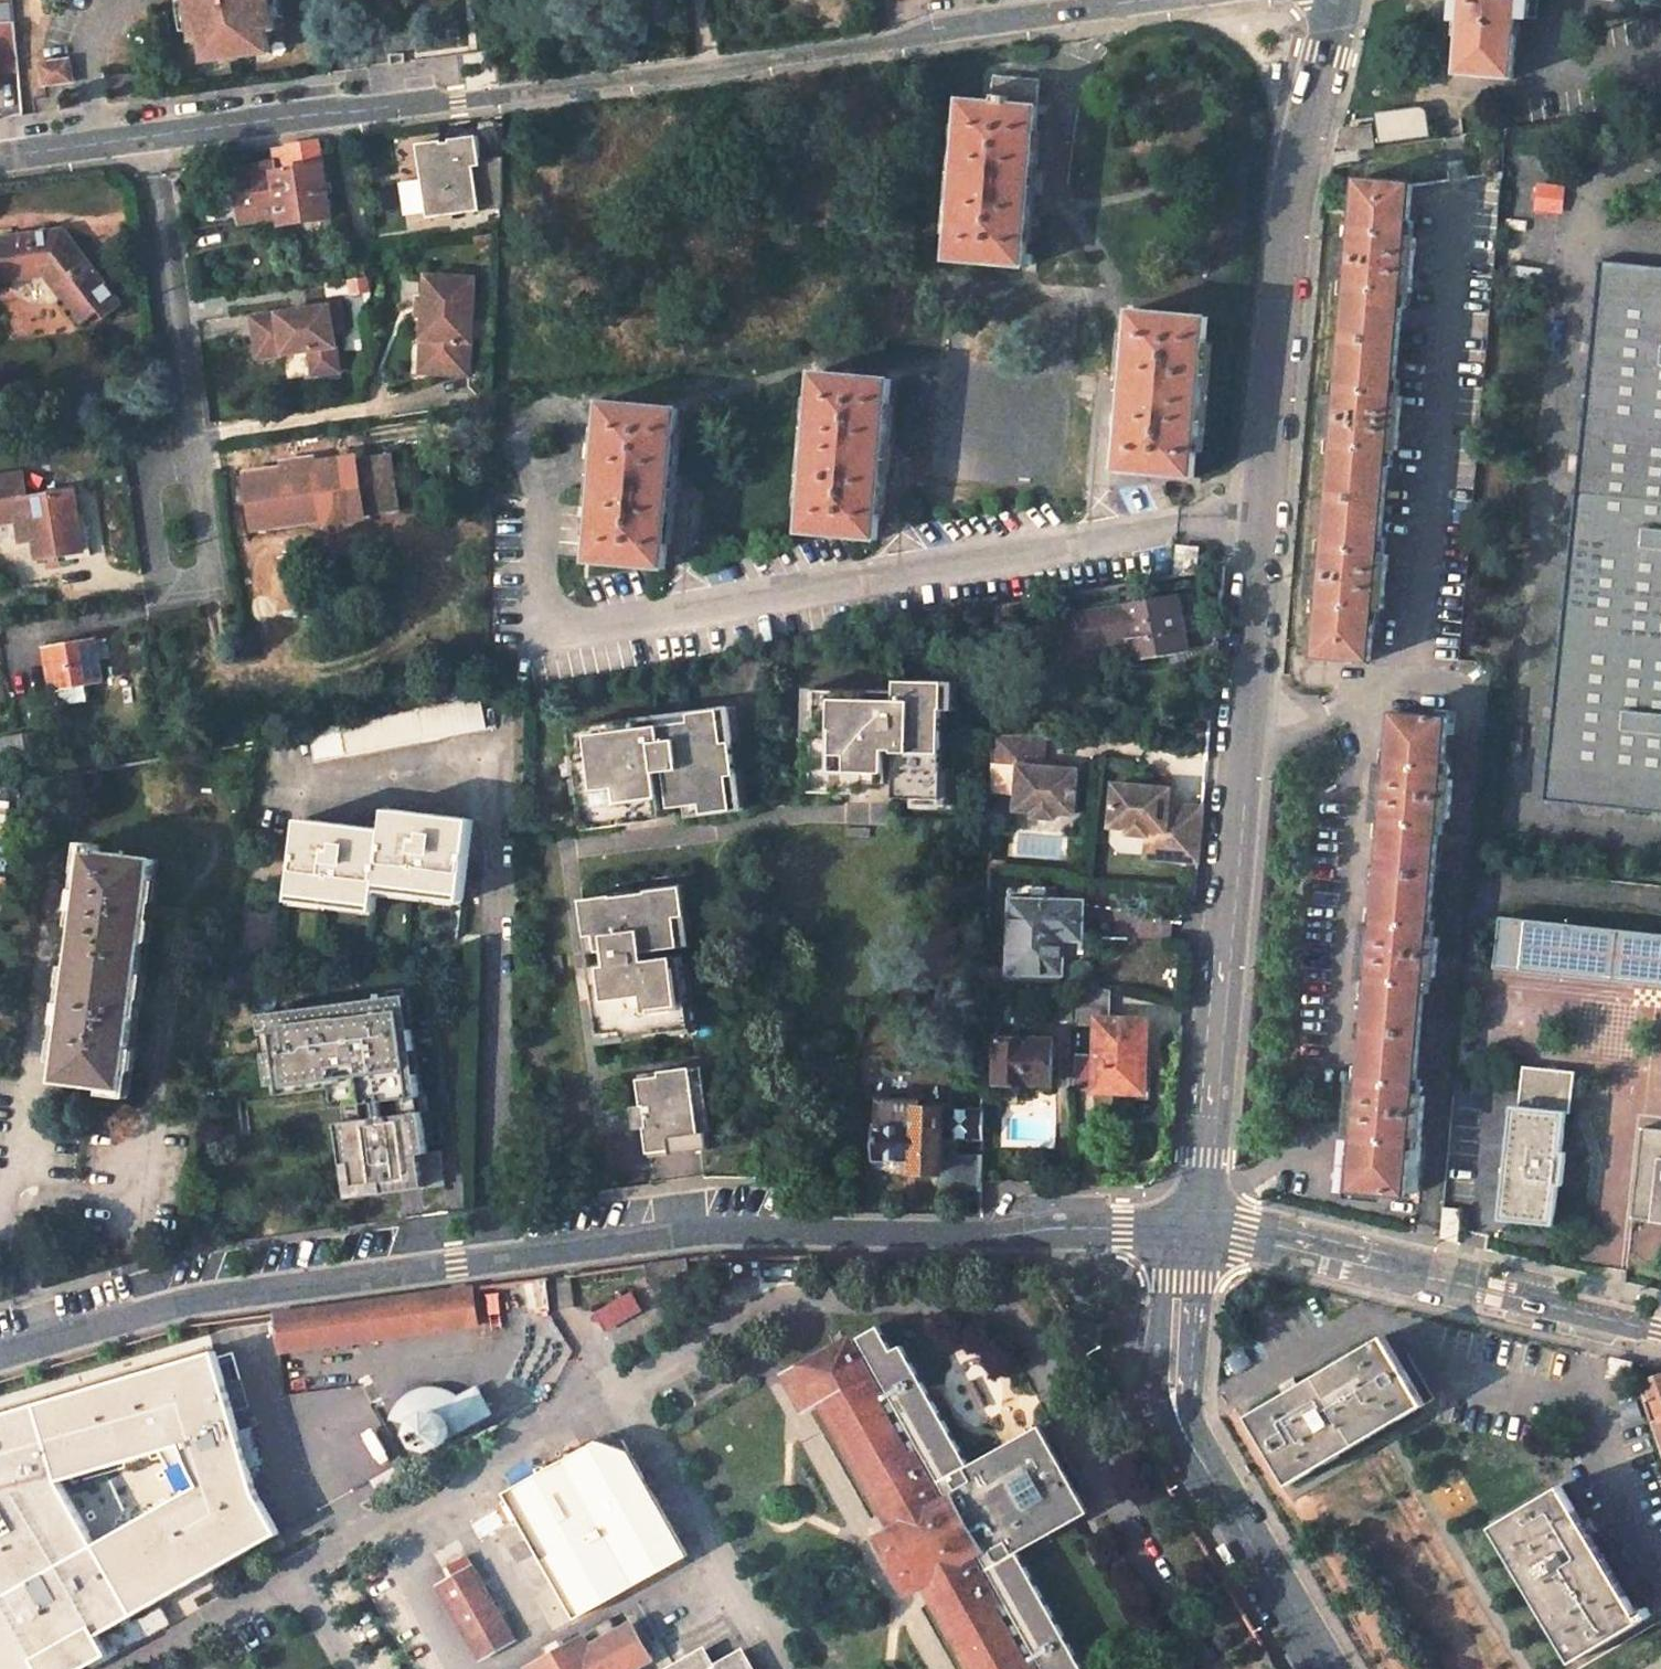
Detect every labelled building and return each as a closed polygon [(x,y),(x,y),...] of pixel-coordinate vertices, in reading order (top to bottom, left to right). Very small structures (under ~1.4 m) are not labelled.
[(188,31),(190,44),(197,43),(200,65),(267,54),(264,34),(270,33),(269,21),(266,0),(184,0),(188,31)] [(1453,20),(1463,20),(1458,73),(1512,78),(1517,17),(1528,18),(1529,0),(1455,0),(1453,20)] [(19,70),(14,22),(0,23),(0,72),(19,70)] [(71,58),(39,61),(42,86),(74,82),(71,58)] [(1040,80),(995,76),(992,103),(1038,107),(1040,80)] [(992,103),(963,101),(949,259),(1025,266),(1030,208),(1024,207),(1026,180),(1028,165),(1034,166),(1039,107),(1038,107),(992,103)] [(1414,108),(1376,113),(1381,144),(1431,137),(1427,115),(1427,114),(1427,113),(1427,112),(1426,112),(1426,111),(1426,110),(1425,110),(1425,109),(1425,108),(1424,109),(1424,108),(1423,108),(1423,107),(1422,107),(1421,107),(1420,107),(1419,107),(1414,108)] [(441,140),(417,144),(422,179),(426,212),(427,217),(501,207),(503,156),(480,159),(478,149),(476,135),(449,139),(449,142),(442,143),(441,140)] [(318,141),(272,148),(274,165),(276,173),(322,166),(318,141)] [(480,159),(503,156),(503,145),(478,149),(480,159)] [(268,164),(232,169),(238,209),(240,222),(259,219),(282,216),(276,173),(274,165),(268,166),(268,164)] [(322,166),(276,173),(282,216),(284,224),(331,217),(333,217),(325,165),(322,166)] [(226,170),(232,209),(238,209),(232,169),(226,170)] [(407,214),(426,212),(422,179),(403,182),(407,214)] [(1414,184),(1359,179),(1353,240),(1343,239),(1340,278),(1349,279),(1344,338),(1399,343),(1404,292),(1413,292),(1418,238),(1409,237),(1414,184)] [(1533,210),(1561,212),(1564,185),(1535,183),(1533,210)] [(0,237),(0,274),(1,282),(46,276),(81,324),(98,311),(103,319),(122,305),(65,228),(0,237)] [(1601,261),(1544,800),(1660,812),(1660,268),(1601,261)] [(483,282),(432,279),(427,347),(438,347),(436,380),(475,383),(478,348),(483,282)] [(346,328),(342,305),(331,306),(334,329),(346,328)] [(334,329),(331,306),(253,317),(258,359),(310,351),(313,376),(340,373),(334,329)] [(1208,318),(1132,311),(1127,369),(1133,370),(1129,413),(1123,412),(1118,470),(1194,477),(1208,318)] [(1399,343),(1344,338),(1339,399),(1329,397),(1325,436),(1335,437),(1330,497),(1385,502),(1390,450),(1398,451),(1403,396),(1395,395),(1399,343)] [(425,347),(423,380),(436,380),(438,347),(427,347),(425,347)] [(286,357),(290,378),(309,375),(305,354),(286,357)] [(892,380),(816,373),(802,532),(877,538),(882,481),(876,480),(880,437),(886,438),(892,380)] [(680,409),(604,402),(599,461),(602,461),(598,503),(595,503),(589,561),(666,568),(671,509),(665,509),(668,467),(674,468),(680,409)] [(395,445),(360,448),(365,506),(400,504),(395,445)] [(360,448),(248,456),(252,510),(325,504),(325,509),(365,506),(360,448)] [(0,482),(0,528),(23,524),(26,546),(40,543),(43,563),(90,556),(80,496),(33,503),(29,478),(0,482)] [(1385,502),(1330,497),(1325,556),(1315,555),(1311,594),(1321,595),(1316,656),(1371,661),(1376,608),(1384,609),(1389,554),(1381,553),(1385,502)] [(1175,575),(1196,571),(1198,548),(1178,546),(1175,575)] [(1179,596),(1075,614),(1082,648),(1141,638),(1144,659),(1189,652),(1179,596)] [(97,639),(46,647),(53,688),(103,680),(97,639)] [(940,771),(941,712),(943,712),(944,681),(896,680),(896,699),(847,698),(848,689),(815,688),(814,732),(807,732),(806,781),(841,782),(893,784),(893,799),(941,800),(941,771),(940,771)] [(952,712),(953,681),(944,681),(943,712),(952,712)] [(814,732),(815,688),(805,688),(803,732),(807,732),(814,732)] [(347,755),(486,728),(480,696),(313,729),(318,761),(347,755)] [(736,742),(731,708),(720,710),(724,744),(731,743),(736,742)] [(736,776),(731,743),(724,744),(720,710),(690,714),(692,723),(615,733),(614,724),(582,728),(580,729),(586,772),(579,774),(585,820),(585,822),(619,817),(687,808),(701,806),(703,815),(734,811),(729,777),(736,776)] [(1449,717),(1394,712),(1389,766),(1381,765),(1376,820),(1384,820),(1380,872),(1435,876),(1440,817),(1450,818),(1454,779),(1444,778),(1449,717)] [(615,733),(692,723),(690,714),(614,724),(615,733)] [(586,772),(580,729),(569,731),(575,774),(579,774),(586,772)] [(34,733),(1,739),(5,762),(39,756),(34,733)] [(1015,809),(1034,811),(1033,816),(1057,818),(1057,812),(1075,813),(1079,770),(1043,768),(1044,762),(1046,736),(993,737),(992,790),(1016,792),(1015,809)] [(744,809),(740,775),(736,776),(729,777),(734,811),(744,809)] [(840,792),(841,782),(806,781),(805,791),(840,792)] [(1170,789),(1113,784),(1108,827),(1126,829),(1126,834),(1146,836),(1163,837),(1162,859),(1198,863),(1202,818),(1167,814),(1168,805),(1170,789)] [(1167,814),(1202,818),(1203,808),(1168,805),(1167,814)] [(703,815),(701,806),(687,808),(688,817),(703,815)] [(473,819),(389,808),(386,830),(379,889),(463,900),(473,819)] [(386,830),(302,819),(292,900),(376,911),(379,889),(386,830)] [(1144,857),(1162,859),(1163,837),(1146,836),(1144,857)] [(155,859),(90,851),(87,873),(84,890),(77,889),(74,908),(82,909),(77,948),(142,956),(155,859)] [(1435,876),(1380,872),(1375,924),(1367,923),(1362,977),(1370,978),(1366,1030),(1421,1035),(1426,975),(1436,976),(1439,937),(1430,936),(1435,876)] [(688,1004),(682,957),(645,962),(644,953),(681,948),(676,918),(687,917),(683,887),(648,891),(649,893),(615,897),(615,896),(584,901),(588,936),(579,938),(582,955),(599,953),(601,968),(593,968),(595,984),(597,999),(595,1000),(600,1033),(623,1029),(625,1039),(686,1031),(683,1004),(688,1004)] [(588,936),(584,901),(574,901),(579,938),(588,936)] [(1082,903),(1013,901),(1011,971),(1061,972),(1062,937),(1081,938),(1082,903)] [(1502,915),(1496,968),(1660,986),(1660,933),(1502,915)] [(692,947),(687,917),(676,918),(681,948),(692,947)] [(142,956),(77,948),(69,1004),(62,1003),(59,1022),(66,1023),(59,1079),(125,1088),(142,956)] [(597,999),(595,984),(586,985),(588,1000),(597,999)] [(1094,985),(1078,985),(1077,1024),(1099,1024),(1099,1018),(1110,1019),(1111,990),(1094,985)] [(404,1031),(399,998),(261,1016),(263,1031),(271,1030),(274,1047),(265,1048),(269,1073),(286,1071),(289,1092),(331,1087),(334,1107),(370,1102),(372,1117),(339,1122),(349,1197),(446,1184),(441,1150),(428,1152),(423,1112),(404,1114),(402,1099),(421,1097),(418,1075),(410,1076),(407,1054),(415,1053),(412,1030),(404,1031)] [(1110,1019),(1099,1018),(1099,1024),(1098,1058),(1096,1090),(1140,1092),(1141,1060),(1146,1060),(1148,1020),(1110,1019)] [(625,1039),(623,1029),(600,1033),(601,1042),(625,1039)] [(263,1031),(265,1048),(274,1047),(271,1030),(263,1031)] [(1421,1035),(1366,1030),(1361,1082),(1353,1081),(1348,1136),(1356,1136),(1352,1190),(1406,1194),(1412,1133),(1422,1134),(1425,1096),(1415,1095),(1421,1035)] [(1054,1039),(998,1038),(997,1083),(1029,1084),(1029,1082),(1052,1083),(1054,1039)] [(1098,1058),(1075,1057),(1074,1089),(1096,1090),(1098,1058)] [(1575,1071),(1524,1066),(1519,1107),(1512,1107),(1500,1219),(1554,1225),(1558,1185),(1562,1185),(1565,1152),(1561,1152),(1566,1113),(1570,1113),(1575,1071)] [(708,1150),(696,1067),(658,1072),(659,1077),(637,1080),(641,1107),(649,1105),(651,1120),(643,1121),(644,1129),(648,1154),(700,1147),(700,1151),(708,1150)] [(271,1094),(289,1092),(286,1071),(269,1073),(271,1094)] [(920,1100),(878,1098),(878,1157),(915,1158),(914,1170),(939,1171),(942,1171),(942,1153),(943,1137),(943,1110),(943,1109),(919,1108),(920,1100)] [(651,1120),(649,1105),(641,1107),(630,1108),(633,1131),(644,1129),(643,1121),(651,1120)] [(983,1111),(943,1110),(943,1137),(982,1137),(983,1111)] [(1642,1127),(1632,1218),(1660,1221),(1660,1130),(1642,1127)] [(1422,1134),(1412,1133),(1406,1194),(1421,1191),(1426,1134),(1422,1134)] [(982,1154),(942,1153),(942,1171),(939,1171),(939,1182),(946,1189),(981,1190),(981,1182),(982,1154)] [(1458,1208),(1444,1207),(1441,1239),(1445,1240),(1458,1241),(1461,1221),(1458,1208)] [(687,1258),(646,1263),(650,1288),(661,1287),(660,1280),(690,1276),(687,1258)] [(473,1287),(276,1313),(281,1351),(477,1324),(473,1287)] [(631,1293),(597,1312),(607,1329),(641,1310),(631,1293)] [(790,1376),(806,1405),(823,1395),(898,1530),(881,1539),(909,1588),(925,1579),(976,1668),(1085,1668),(1019,1551),(1090,1511),(1041,1425),(970,1465),(902,1345),(893,1351),(879,1326),(790,1376)] [(1385,1335),(1249,1415),(1290,1484),(1426,1404),(1385,1335)] [(218,1354),(0,1419),(0,1668),(48,1668),(283,1536),(264,1503),(218,1354)] [(1640,1382),(1634,1363),(1612,1358),(1608,1377),(1612,1378),(1610,1388),(1645,1396),(1640,1382)] [(424,1363),(422,1389),(429,1387),(436,1387),(442,1388),(443,1365),(424,1363)] [(1659,1421),(1660,1420),(1660,1375),(1640,1382),(1645,1396),(1646,1398),(1651,1396),(1659,1421)] [(477,1387),(459,1397),(452,1392),(442,1388),(436,1387),(429,1387),(422,1389),(412,1393),(405,1398),(397,1406),(402,1423),(414,1427),(414,1432),(417,1440),(421,1444),(426,1447),(432,1448),(440,1447),(445,1443),(448,1440),(492,1415),(477,1387)] [(609,1435),(507,1492),(576,1617),(688,1555),(623,1440),(609,1435)] [(1561,1485),(1492,1526),(1573,1662),(1652,1615),(1646,1606),(1637,1612),(1561,1485)] [(454,1577),(440,1586),(481,1658),(513,1639),(466,1556),(448,1566),(454,1577)] [(519,1668),(630,1668),(650,1657),(631,1624),(618,1631),(610,1617),(581,1634),(583,1638),(530,1668),(528,1664),(519,1668)] [(932,1668),(952,1668),(932,1634),(917,1642),(932,1668)] [(742,1651),(717,1665),(705,1645),(663,1668),(753,1668),(742,1651)]
